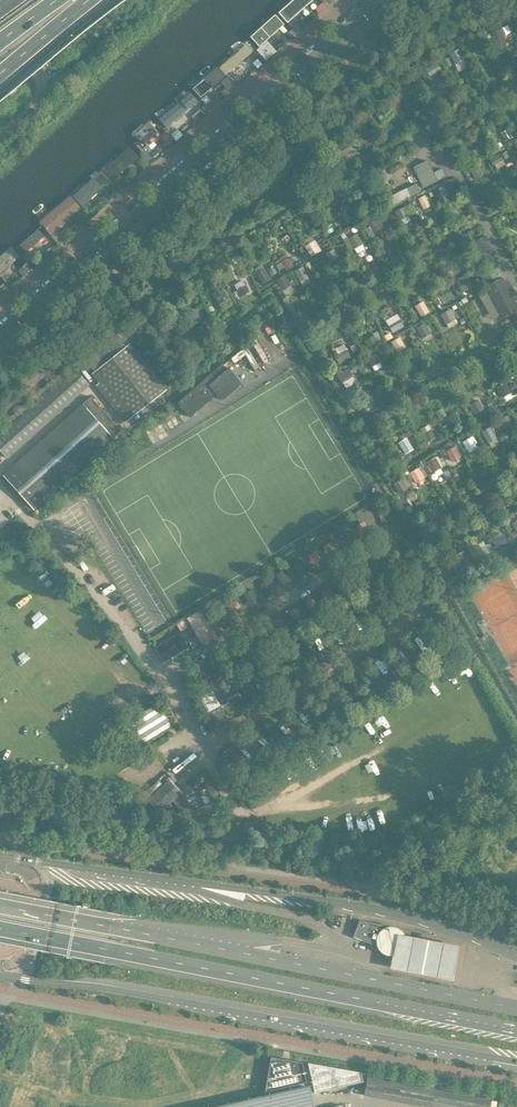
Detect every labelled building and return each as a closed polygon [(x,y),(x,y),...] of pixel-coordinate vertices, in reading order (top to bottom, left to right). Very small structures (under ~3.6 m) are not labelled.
[(313,0),(292,0),(278,12),(287,23),(313,0)] [(329,4),(326,0),(324,0),(314,9),(319,13),(329,4)] [(296,34),(310,22),(305,17),(300,22),(296,18),(288,25),(291,28),(296,34)] [(262,49),(288,27),(280,18),(254,41),(262,49)] [(498,28),(490,32),(495,42),(504,39),(498,28)] [(274,45),(278,50),(288,41),(284,37),(274,45)] [(476,43),(479,49),(487,46),(484,40),(476,43)] [(232,75),(256,53),(248,45),(224,67),(232,75)] [(464,59),(458,47),(449,52),(455,63),(464,59)] [(437,62),(426,67),(429,74),(441,69),(437,62)] [(204,99),(229,78),(222,70),(197,91),(204,99)] [(417,77),(411,81),(416,88),(423,84),(417,77)] [(169,130),(201,103),(194,94),(162,122),(169,130)] [(217,94),(193,115),(197,121),(222,100),(217,94)] [(388,102),(379,109),(385,116),(393,109),(388,102)] [(143,151),(161,134),(155,127),(136,144),(143,151)] [(501,133),(505,140),(512,136),(508,129),(501,133)] [(174,142),(165,132),(160,137),(165,142),(161,145),(166,150),(174,142)] [(350,149),(346,143),(344,141),(333,148),(338,157),(350,149)] [(107,170),(115,180),(140,158),(131,148),(107,170)] [(468,152),(472,160),(481,155),(476,148),(468,152)] [(489,158),(493,164),(502,159),(498,152),(489,158)] [(436,181),(426,161),(413,167),(422,187),(436,181)] [(470,171),(475,178),(482,174),(478,166),(470,171)] [(435,171),(439,179),(446,176),(442,167),(435,171)] [(86,207),(113,182),(104,172),(77,197),(86,207)] [(435,190),(439,199),(447,195),(443,186),(435,190)] [(388,207),(411,196),(407,188),(384,199),(388,207)] [(418,199),(424,209),(430,205),(424,195),(418,199)] [(41,223),(51,234),(81,207),(71,197),(41,223)] [(396,212),(400,220),(408,215),(403,208),(396,212)] [(89,218),(81,209),(76,213),(79,216),(74,221),(79,227),(89,218)] [(380,221),(378,222),(370,226),(375,235),(385,229),(380,221)] [(59,245),(67,238),(64,235),(63,235),(56,230),(50,235),(59,245)] [(29,256),(49,239),(42,231),(22,247),(29,256)] [(363,244),(357,234),(349,239),(355,249),(363,244)] [(474,241),(481,253),(494,246),(487,234),(474,241)] [(321,250),(315,240),(304,246),(311,256),(321,250)] [(22,258),(13,249),(0,261),(0,277),(22,258)] [(326,253),(330,261),(338,257),(333,249),(326,253)] [(281,261),(286,270),(292,266),(287,258),(281,261)] [(481,277),(503,318),(516,310),(516,306),(509,292),(514,290),(509,280),(505,282),(501,275),(505,273),(500,264),(485,272),(486,274),(481,277)] [(294,270),(300,281),(307,276),(302,266),(294,270)] [(256,273),(262,283),(269,278),(264,269),(256,273)] [(277,280),(282,289),(290,285),(285,275),(277,280)] [(458,285),(462,292),(473,286),(469,278),(458,285)] [(9,288),(4,283),(0,287),(0,293),(1,294),(9,288)] [(219,303),(229,297),(222,286),(212,292),(219,303)] [(237,291),(241,296),(249,291),(246,286),(237,291)] [(437,296),(441,302),(451,297),(447,290),(437,296)] [(429,312),(423,301),(415,306),(421,316),(429,312)] [(202,320),(196,309),(185,315),(191,326),(202,320)] [(441,314),(446,324),(454,319),(449,310),(441,314)] [(389,325),(392,332),(403,326),(400,319),(389,325)] [(93,371),(134,337),(119,321),(103,334),(104,335),(71,365),(74,368),(78,373),(87,365),(93,371)] [(417,328),(422,338),(430,333),(425,323),(417,328)] [(187,347),(179,334),(170,339),(177,352),(187,347)] [(366,340),(369,346),(377,342),(373,336),(366,340)] [(406,348),(400,337),(391,342),(397,353),(406,348)] [(166,389),(130,343),(91,373),(99,383),(96,385),(125,422),(166,389)] [(336,356),(339,362),(350,357),(346,350),(336,356)] [(367,358),(372,366),(380,362),(375,354),(367,358)] [(222,363),(178,402),(190,417),(216,394),(221,399),(220,397),(239,381),(240,382),(241,382),(228,367),(227,369),(222,363)] [(78,373),(74,368),(0,434),(0,450),(7,458),(88,385),(78,373)] [(338,375),(341,382),(352,376),(348,370),(338,375)] [(511,393),(505,383),(497,387),(503,398),(511,393)] [(90,396),(82,404),(113,438),(121,430),(90,396)] [(471,405),(475,413),(483,408),(478,400),(471,405)] [(183,422),(177,411),(160,421),(166,432),(183,422)] [(499,420),(504,428),(512,423),(507,415),(499,420)] [(449,421),(452,427),(460,422),(456,416),(449,421)] [(496,439),(489,426),(481,431),(488,444),(496,439)] [(424,434),(427,440),(434,436),(430,430),(424,434)] [(463,442),(469,452),(476,447),(470,437),(463,442)] [(412,449),(409,443),(406,438),(397,443),(404,454),(405,453),(412,449)] [(447,450),(452,460),(459,456),(454,446),(447,450)] [(378,456),(384,466),(392,461),(386,452),(378,456)] [(442,468),(436,457),(427,462),(433,473),(442,468)] [(420,461),(424,467),(428,465),(424,458),(420,461)] [(46,498),(15,464),(3,475),(33,509),(46,498)] [(410,472),(416,482),(423,477),(417,468),(410,472)] [(408,490),(402,479),(394,484),(401,494),(408,490)] [(504,535),(493,541),(496,547),(507,541),(504,535)] [(479,557),(493,549),(488,542),(475,550),(479,557)] [(460,568),(471,562),(464,548),(453,554),(460,568)] [(11,591),(23,587),(19,577),(7,581),(11,591)] [(206,618),(201,610),(188,618),(202,643),(216,635),(208,622),(213,619),(210,615),(206,618)] [(185,645),(178,634),(155,648),(161,659),(185,645)] [(237,686),(225,691),(230,704),(243,698),(237,686)] [(200,698),(217,727),(229,720),(213,691),(200,698)] [(139,746),(169,728),(154,703),(124,722),(139,746)] [(194,812),(179,795),(180,794),(168,781),(146,800),(158,813),(172,802),(185,816),(190,826),(216,813),(211,802),(194,812)] [(147,788),(137,798),(141,803),(152,793),(147,788)] [(353,936),(377,946),(379,946),(387,925),(359,920),(353,936)] [(460,945),(398,932),(390,966),(452,979),(460,945)] [(271,1057),(265,1092),(307,1082),(302,1062),(271,1057)] [(365,1074),(312,1064),(319,1094),(367,1083),(365,1074)] [(373,1078),(369,1096),(428,1106),(496,1106),(497,1101),(373,1078)] [(308,1083),(203,1106),(313,1106),(308,1083)]
